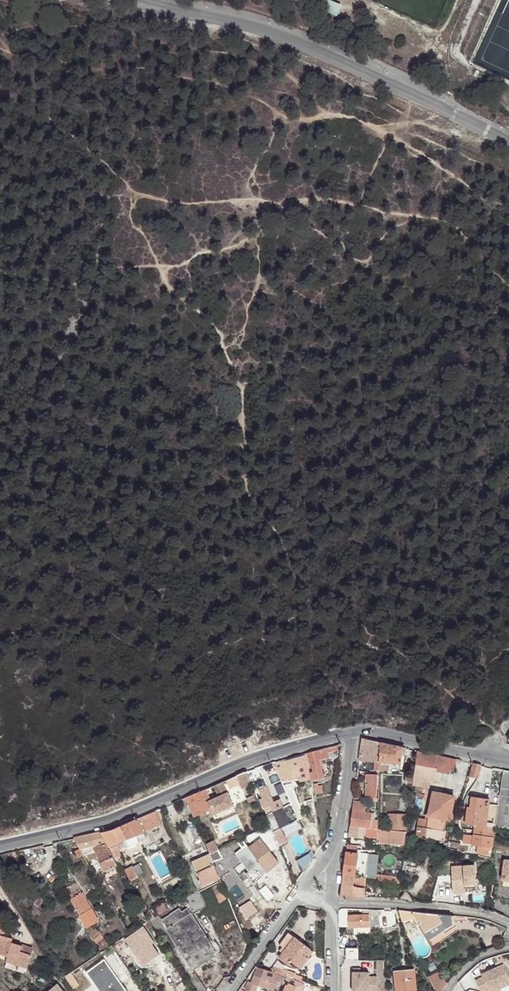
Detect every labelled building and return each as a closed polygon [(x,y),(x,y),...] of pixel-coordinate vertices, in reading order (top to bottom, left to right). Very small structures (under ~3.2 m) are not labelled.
[(362,736),(359,758),(375,760),(379,760),(380,741),(362,736)] [(402,746),(380,741),(379,760),(379,770),(389,769),(389,761),(401,761),(402,746)] [(306,751),(307,762),(310,760),(313,770),(310,770),(312,778),(323,776),(331,775),(329,766),(322,767),(320,758),(335,754),(335,748),(339,747),(337,743),(326,746),(318,749),(306,751)] [(455,758),(418,749),(414,773),(413,783),(429,785),(431,777),(437,778),(438,769),(446,771),(454,766),(455,758)] [(291,757),(283,758),(276,760),(283,780),(286,779),(287,780),(288,779),(289,781),(299,776),(296,765),(307,762),(306,751),(291,757)] [(480,763),(473,762),(469,775),(477,777),(480,763)] [(497,827),(508,829),(508,770),(504,769),(497,827)] [(237,774),(227,778),(231,787),(241,783),(243,787),(252,783),(247,770),(245,771),(238,774),(237,774)] [(367,796),(378,797),(379,772),(367,772),(367,796)] [(185,796),(182,798),(184,803),(188,801),(194,815),(209,808),(212,813),(233,804),(222,780),(212,784),(217,796),(212,798),(207,796),(203,788),(185,796)] [(281,797),(275,799),(269,784),(261,787),(264,795),(261,796),(267,812),(265,813),(271,829),(289,822),(286,815),(288,814),(281,797)] [(355,787),(354,796),(361,796),(362,788),(355,787)] [(434,791),(427,827),(418,826),(417,834),(445,838),(446,830),(445,830),(448,818),(450,818),(455,795),(434,791)] [(475,824),(486,825),(490,797),(470,795),(466,823),(475,824)] [(353,799),(352,809),(365,811),(366,801),(353,799)] [(137,816),(112,828),(98,831),(104,841),(107,846),(108,848),(117,865),(125,860),(120,852),(147,840),(143,830),(162,822),(156,808),(137,816)] [(352,809),(350,824),(366,826),(370,827),(371,826),(372,811),(365,811),(352,809)] [(390,828),(405,828),(407,814),(391,813),(390,828)] [(192,818),(189,814),(185,817),(199,847),(204,844),(201,838),(192,818)] [(366,826),(350,824),(348,837),(364,839),(366,826)] [(486,825),(475,824),(473,843),(483,844),(482,852),(489,853),(490,845),(492,845),(495,826),(486,825)] [(371,826),(370,827),(368,835),(383,836),(384,828),(378,827),(371,826)] [(407,831),(384,828),(383,836),(382,844),(405,847),(407,831)] [(98,831),(75,836),(80,848),(83,854),(87,853),(91,860),(98,857),(106,872),(107,871),(117,865),(108,848),(107,846),(104,841),(101,834),(98,831)] [(282,867),(278,861),(261,837),(248,847),(246,843),(235,851),(249,874),(246,876),(254,886),(282,867)] [(210,852),(218,848),(213,839),(206,843),(210,852)] [(221,855),(218,848),(210,852),(208,853),(209,854),(211,859),(221,855)] [(366,875),(369,850),(358,849),(358,852),(355,873),(362,874),(366,875)] [(366,875),(376,876),(376,871),(379,851),(369,850),(366,875)] [(355,873),(358,852),(352,851),(346,851),(343,872),(355,873)] [(193,861),(203,883),(210,879),(218,874),(211,859),(209,854),(193,861)] [(132,864),(126,867),(130,876),(137,872),(132,864)] [(476,864),(452,865),(454,892),(477,890),(476,864)] [(117,865),(107,871),(109,873),(119,867),(117,865)] [(376,878),(391,880),(391,874),(376,871),(376,876),(376,878)] [(353,885),(355,873),(343,872),(341,884),(353,885)] [(92,907),(78,881),(67,887),(82,912),(92,907)] [(227,895),(221,882),(204,892),(210,906),(227,895)] [(362,897),(364,896),(365,884),(356,883),(355,886),(355,896),(362,897)] [(340,896),(355,896),(355,886),(353,885),(341,884),(340,896)] [(154,919),(150,921),(149,922),(182,973),(192,967),(214,952),(211,944),(190,913),(203,904),(197,890),(182,899),(184,902),(182,903),(184,908),(181,910),(180,907),(161,920),(158,915),(154,919)] [(167,909),(161,900),(158,897),(146,903),(141,906),(150,921),(154,919),(157,916),(158,915),(167,909)] [(453,924),(452,915),(442,914),(413,911),(428,940),(453,924)] [(355,926),(365,926),(369,926),(369,915),(348,915),(348,926),(355,926)] [(453,924),(428,940),(432,948),(457,930),(453,924)] [(135,954),(156,939),(146,925),(125,939),(135,954)] [(364,936),(365,926),(355,926),(355,936),(364,936)] [(284,946),(279,954),(288,961),(290,958),(300,965),(308,955),(305,952),(310,944),(293,933),(284,946)] [(0,935),(0,954),(5,955),(4,961),(26,967),(30,954),(19,951),(20,945),(10,942),(11,938),(0,935)] [(20,945),(19,951),(30,954),(31,948),(20,945)] [(346,959),(359,959),(359,948),(346,948),(346,959)] [(87,973),(99,990),(129,990),(105,959),(87,973)] [(281,973),(286,974),(288,967),(275,963),(273,971),(275,971),(281,973)] [(259,967),(256,965),(253,974),(266,979),(271,970),(259,967)] [(476,981),(480,990),(500,990),(500,989),(498,986),(508,981),(508,975),(504,965),(482,975),(483,978),(476,981)] [(194,990),(206,990),(192,967),(182,973),(194,990)] [(415,969),(396,971),(397,990),(417,990),(415,969)] [(435,990),(438,990),(446,982),(440,969),(427,975),(435,990)] [(271,970),(266,979),(270,980),(275,971),(273,971),(271,970)] [(266,979),(263,986),(269,988),(271,983),(277,984),(281,973),(275,971),(270,980),(266,979)] [(352,972),(352,990),(376,990),(376,976),(368,976),(368,972),(359,972),(352,972)] [(266,979),(253,974),(250,981),(263,986),(266,979)] [(293,990),(295,985),(286,981),(281,990),(293,990)] [(498,986),(500,989),(508,985),(508,981),(498,986)]
